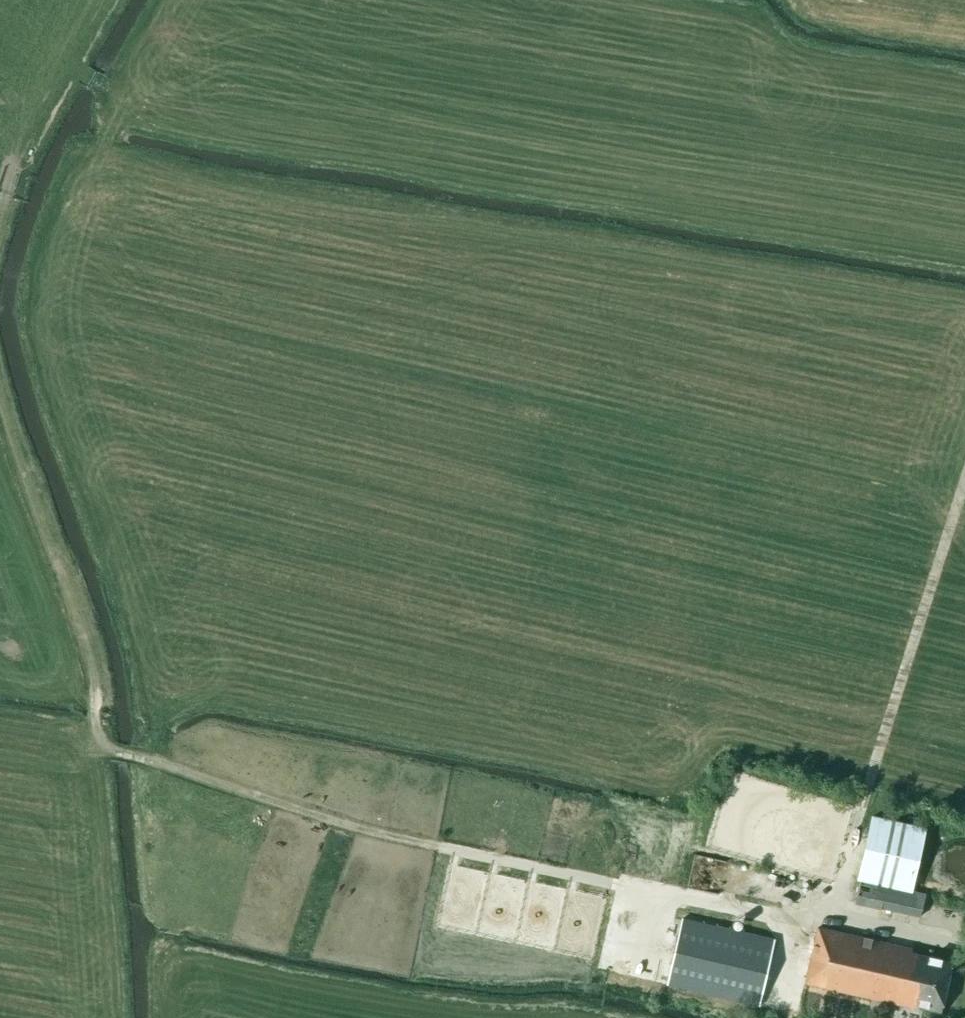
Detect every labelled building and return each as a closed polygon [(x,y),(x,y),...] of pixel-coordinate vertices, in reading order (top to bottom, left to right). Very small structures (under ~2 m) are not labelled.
[(926,896),(911,893),(925,831),(870,819),(857,879),(860,880),(855,904),(921,918),(924,905),(937,908),(939,899),(925,896),(926,896)] [(769,962),(774,940),(682,919),(667,986),(808,1017),(871,1017),(876,1000),(911,1008),(912,1006),(941,1013),(953,962),(911,953),(912,949),(818,928),(805,984),(787,979),(790,966),(769,962)]
